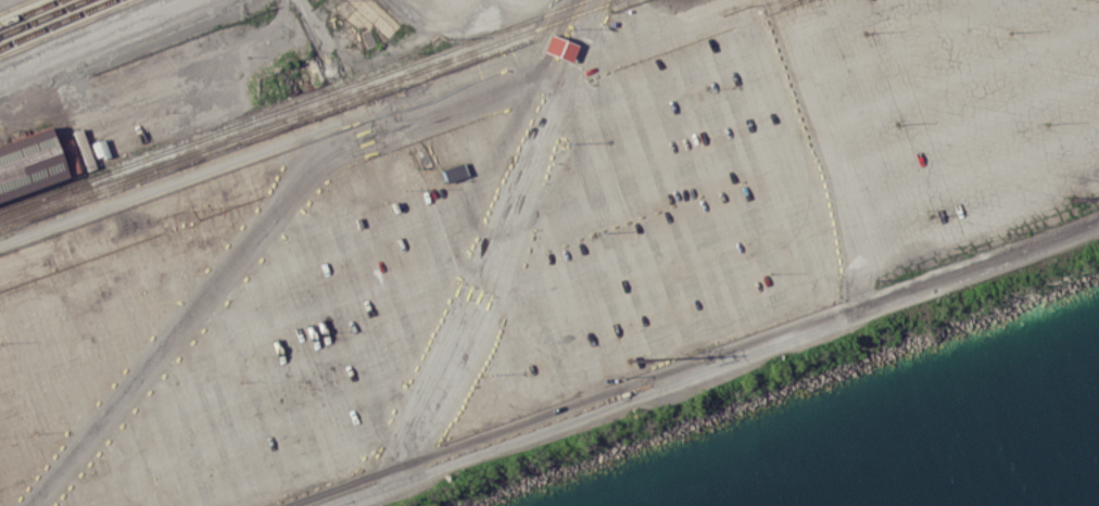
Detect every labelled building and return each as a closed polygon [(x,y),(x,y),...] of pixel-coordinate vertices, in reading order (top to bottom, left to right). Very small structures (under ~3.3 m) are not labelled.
[(65,175),(0,198),(0,143),(47,126),(65,175)] [(441,170),(446,182),(466,175),(461,163),(441,170)]
